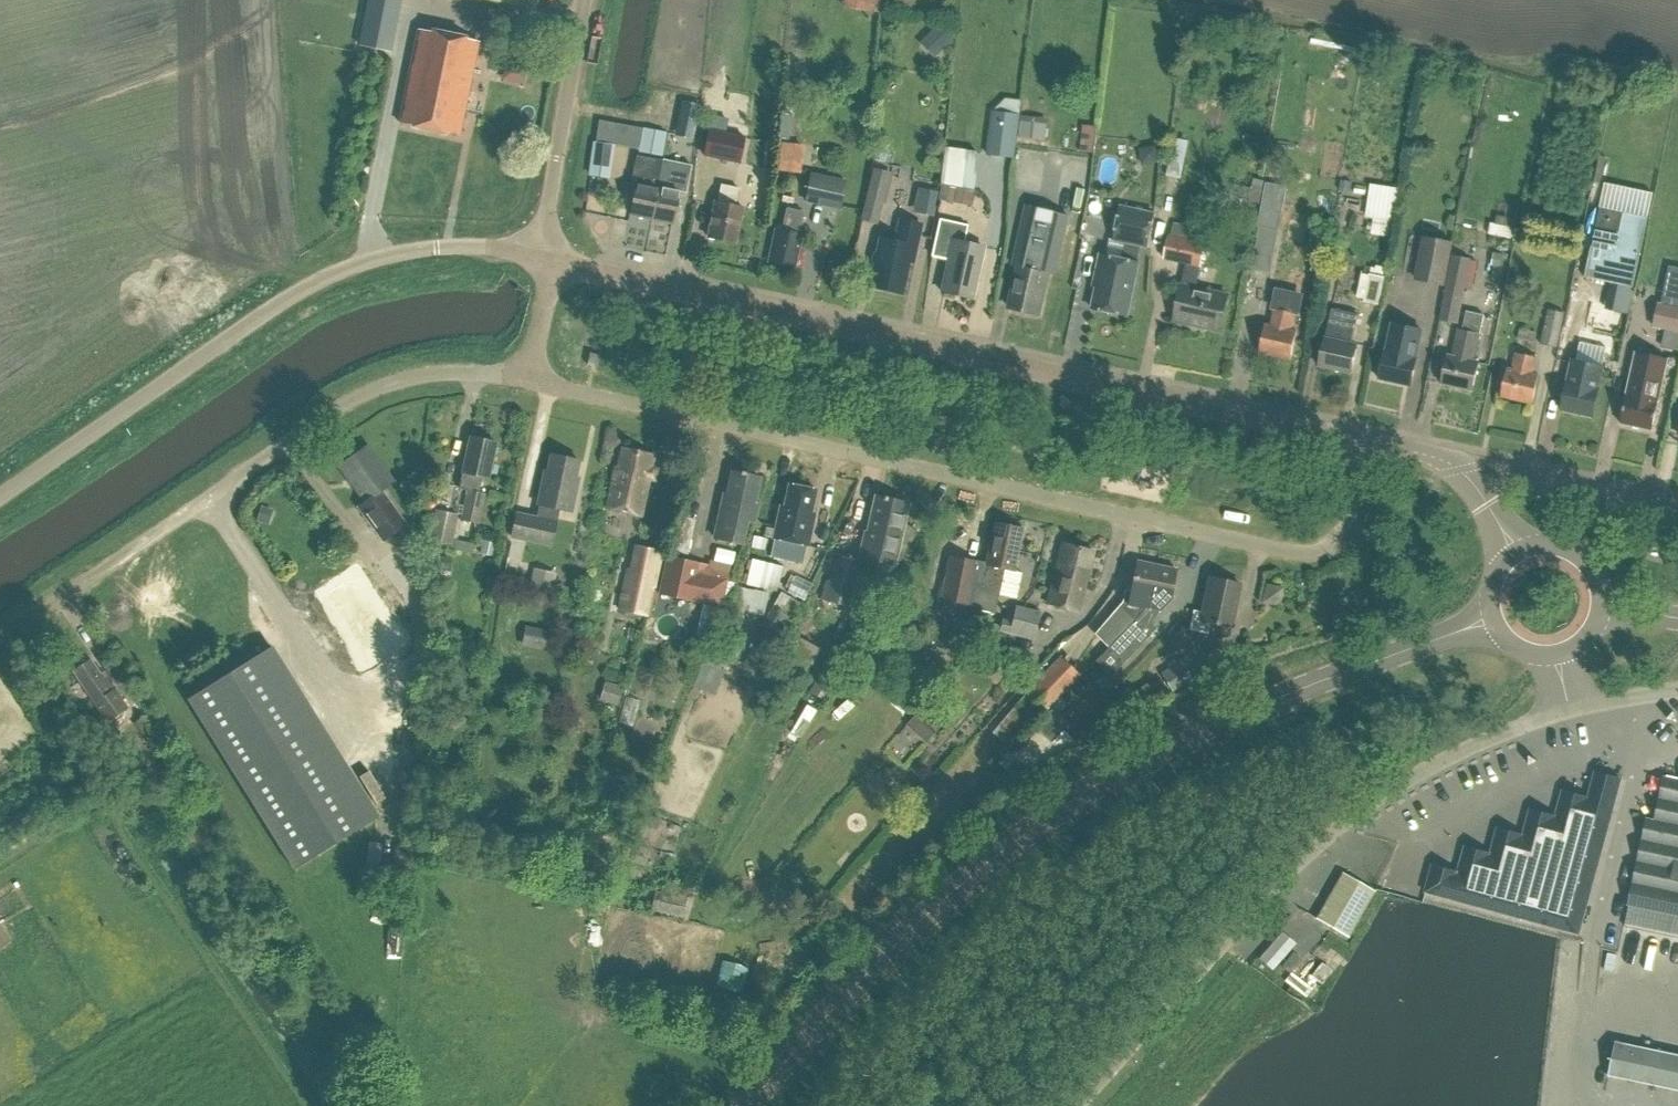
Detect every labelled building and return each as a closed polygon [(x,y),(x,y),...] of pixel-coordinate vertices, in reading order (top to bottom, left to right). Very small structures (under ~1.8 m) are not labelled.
[(843,9),(878,13),(879,0),(844,0),(843,9)] [(398,25),(366,18),(360,45),(392,52),(398,25)] [(937,26),(928,35),(943,49),(951,40),(937,26)] [(460,135),(479,42),(419,29),(399,122),(460,135)] [(1016,156),(1021,113),(1020,113),(1022,99),(1007,97),(993,110),(988,152),(1016,156)] [(683,103),(680,120),(697,124),(701,107),(683,103)] [(1021,121),(1019,137),(1045,140),(1047,125),(1021,121)] [(1083,125),(1080,152),(1094,153),(1097,127),(1083,125)] [(739,162),(744,135),(707,128),(702,154),(739,162)] [(668,134),(644,130),(640,153),(663,158),(664,157),(668,134)] [(1142,135),(1137,169),(1159,172),(1163,137),(1142,135)] [(591,175),(608,178),(612,146),(595,144),(595,143),(590,175),(591,175)] [(783,143),(781,157),(802,159),(804,146),(783,143)] [(948,184),(982,186),(983,147),(949,146),(948,184)] [(652,216),(663,158),(640,153),(637,153),(632,181),(636,182),(630,212),(652,216)] [(1598,156),(1593,181),(1601,183),(1606,158),(1598,156)] [(664,157),(663,158),(652,216),(674,221),(680,190),(684,191),(690,162),(664,157)] [(873,166),(865,197),(883,201),(890,171),(873,166)] [(839,208),(846,179),(810,171),(804,200),(839,208)] [(736,203),(739,185),(721,182),(718,200),(715,199),(708,235),(735,240),(741,204),(736,203)] [(1341,182),(1340,191),(1350,193),(1351,183),(1341,182)] [(917,209),(938,214),(944,189),(923,184),(917,209)] [(1269,184),(1257,250),(1274,253),(1286,188),(1269,184)] [(1393,231),(1399,188),(1373,184),(1368,215),(1375,216),(1374,228),(1393,231)] [(976,204),(979,191),(945,185),(943,198),(976,204)] [(1149,244),(1156,211),(1123,204),(1116,237),(1128,240),(1124,256),(1102,252),(1098,272),(1101,273),(1094,306),(1130,313),(1141,260),(1139,259),(1143,243),(1149,244)] [(1010,308),(1039,315),(1049,273),(1047,273),(1049,265),(1057,267),(1069,216),(1027,206),(1014,266),(1019,267),(1010,308)] [(798,233),(802,211),(787,208),(783,230),(777,228),(770,260),(794,264),(800,233),(798,233)] [(1634,286),(1649,216),(1625,211),(1621,231),(1597,226),(1586,275),(1634,286)] [(973,295),(985,243),(966,239),(970,221),(941,215),(933,252),(950,256),(943,288),(973,295)] [(913,260),(917,244),(921,224),(899,220),(895,239),(880,236),(869,285),(902,292),(909,260),(913,260)] [(1512,237),(1514,226),(1491,221),(1489,232),(1512,237)] [(1221,328),(1229,292),(1198,285),(1207,241),(1172,233),(1167,256),(1188,261),(1184,281),(1185,282),(1177,318),(1221,328)] [(1415,278),(1443,284),(1451,242),(1423,237),(1415,278)] [(1459,322),(1472,257),(1453,254),(1440,319),(1459,322)] [(1496,254),(1494,266),(1503,268),(1505,256),(1496,254)] [(1663,303),(1677,306),(1677,268),(1670,267),(1663,303)] [(1379,303),(1384,275),(1371,273),(1365,300),(1379,303)] [(1291,329),(1295,313),(1298,297),(1278,293),(1271,325),(1265,323),(1259,352),(1290,359),(1297,330),(1291,329)] [(1663,303),(1660,302),(1655,326),(1677,330),(1677,306),(1663,303)] [(1558,346),(1566,312),(1549,308),(1541,342),(1558,346)] [(1352,343),(1358,315),(1332,309),(1325,338),(1319,366),(1350,373),(1357,345),(1352,343)] [(1447,355),(1441,384),(1473,391),(1479,362),(1474,361),(1480,334),(1483,316),(1465,312),(1461,330),(1458,329),(1452,356),(1447,355)] [(1412,357),(1418,329),(1391,324),(1385,351),(1379,379),(1410,386),(1417,358),(1412,357)] [(1620,423),(1652,430),(1668,358),(1636,352),(1628,387),(1633,389),(1632,396),(1627,394),(1620,423)] [(1533,374),(1537,358),(1516,353),(1513,369),(1507,368),(1501,397),(1532,404),(1539,375),(1533,374)] [(597,368),(600,357),(590,355),(587,366),(597,368)] [(1592,417),(1598,388),(1603,367),(1571,360),(1561,410),(1592,417)] [(488,475),(496,439),(470,433),(459,483),(469,485),(462,517),(478,520),(485,489),(479,488),(482,473),(488,475)] [(383,539),(407,521),(381,486),(394,476),(369,442),(338,464),(364,500),(358,504),(383,539)] [(641,511),(654,451),(623,444),(619,463),(615,462),(606,503),(641,511)] [(575,473),(579,457),(550,451),(547,467),(544,467),(537,499),(540,500),(538,513),(517,508),(512,532),(550,540),(558,504),(571,506),(578,474),(575,473)] [(756,496),(761,473),(734,467),(729,490),(725,489),(720,510),(722,510),(717,534),(741,540),(746,516),(756,518),(760,497),(756,496)] [(810,513),(816,486),(791,481),(785,505),(780,504),(773,534),(809,542),(815,514),(810,513)] [(896,563),(918,529),(904,521),(909,501),(876,494),(868,530),(866,529),(862,550),(869,552),(868,553),(887,557),(887,561),(896,563)] [(261,507),(257,521),(267,524),(271,510),(261,507)] [(451,545),(458,513),(434,508),(427,539),(451,545)] [(1021,529),(995,523),(986,564),(985,563),(984,569),(975,567),(976,562),(951,557),(942,600),(967,605),(968,602),(977,603),(975,610),(994,613),(1003,569),(1012,571),(1021,529)] [(484,540),(481,553),(494,556),(497,543),(484,540)] [(1080,607),(1090,566),(1094,548),(1064,541),(1050,600),(1080,607)] [(694,597),(702,560),(668,553),(660,590),(694,597)] [(850,606),(863,560),(837,553),(829,580),(826,579),(821,598),(850,606)] [(434,557),(434,571),(450,571),(450,557),(434,557)] [(776,589),(782,564),(753,557),(747,582),(776,589)] [(1149,603),(1158,563),(1138,559),(1132,590),(1126,592),(1124,601),(1097,632),(1110,645),(1135,619),(1149,603)] [(1178,567),(1158,563),(1149,603),(1135,619),(1110,645),(1096,661),(1109,673),(1154,626),(1148,621),(1154,615),(1158,608),(1160,609),(1172,596),(1178,567)] [(405,642),(357,566),(318,591),(366,667),(405,642)] [(649,614),(658,573),(630,567),(621,608),(649,614)] [(534,571),(531,584),(551,588),(554,576),(534,571)] [(723,603),(729,575),(709,571),(703,599),(723,603)] [(1232,622),(1241,581),(1211,576),(1203,610),(1194,608),(1191,627),(1209,630),(1211,618),(1232,622)] [(1264,598),(1280,603),(1285,588),(1269,582),(1264,598)] [(1034,638),(1040,610),(1015,604),(1011,619),(1001,617),(998,630),(1034,638)] [(771,654),(791,619),(772,607),(751,642),(771,654)] [(525,628),(522,645),(545,650),(548,632),(525,628)] [(812,664),(821,647),(791,632),(780,654),(800,665),(804,659),(812,664)] [(1004,659),(1007,647),(987,642),(984,654),(1004,659)] [(197,693),(292,870),(383,821),(288,644),(197,693)] [(1044,711),(1080,672),(1061,654),(991,729),(1008,745),(1042,709),(1044,711)] [(99,670),(91,657),(74,667),(95,699),(97,698),(107,714),(124,703),(102,668),(99,670)] [(1172,690),(1196,675),(1185,657),(1161,672),(1172,690)] [(825,700),(839,675),(823,666),(808,691),(825,700)] [(605,683),(600,700),(617,705),(622,688),(605,683)] [(629,694),(621,720),(634,723),(642,698),(629,694)] [(1580,932),(1622,779),(1597,772),(1590,797),(1565,791),(1557,816),(1532,809),(1525,835),(1499,828),(1492,853),(1466,847),(1459,871),(1434,865),(1427,890),(1580,932)] [(1669,779),(1659,822),(1651,820),(1646,842),(1644,842),(1639,865),(1641,866),(1637,884),(1635,884),(1631,906),(1677,917),(1677,781),(1669,779)] [(1346,937),(1374,890),(1342,872),(1315,919),(1346,937)] [(684,916),(688,896),(655,889),(651,909),(684,916)] [(1264,956),(1278,968),(1301,941),(1287,929),(1264,956)] [(1292,952),(1281,966),(1290,973),(1301,959),(1292,952)] [(1628,1047),(1617,1045),(1611,1075),(1621,1078),(1677,1090),(1677,1058),(1628,1047)]
